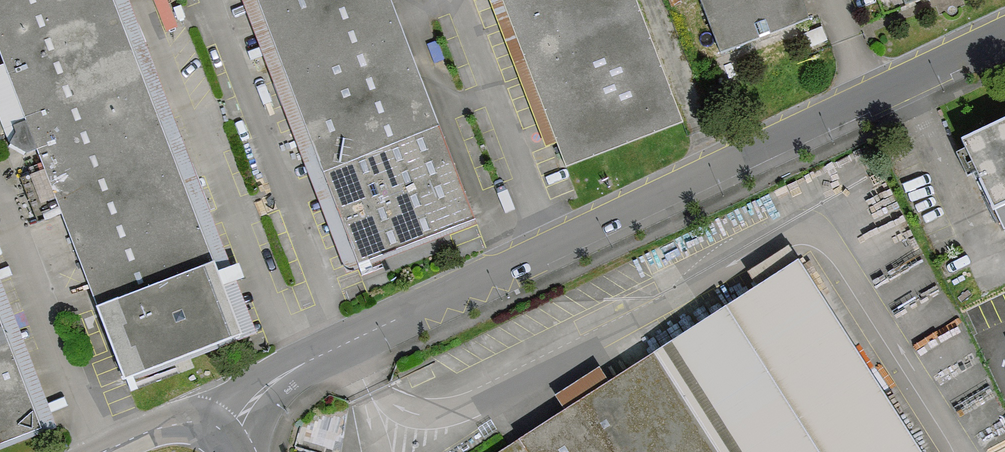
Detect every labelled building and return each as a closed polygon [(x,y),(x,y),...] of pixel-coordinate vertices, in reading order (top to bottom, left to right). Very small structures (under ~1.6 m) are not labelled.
[(46,169),(22,178),(39,222),(62,213),(125,377),(238,334),(111,0),(0,0),(0,48),(46,169)] [(360,262),(473,219),(388,0),(258,0),(360,262)] [(567,166),(681,122),(634,0),(503,0),(567,166)] [(806,19),(799,0),(702,0),(721,51),(806,19)] [(962,139),(977,170),(994,205),(1004,200),(1004,119),(962,139)] [(786,247),(748,272),(758,286),(657,351),(642,331),(613,350),(625,369),(607,382),(599,368),(557,396),(565,408),(497,451),(917,451),(786,247)] [(40,426),(0,325),(0,442),(40,426)]
